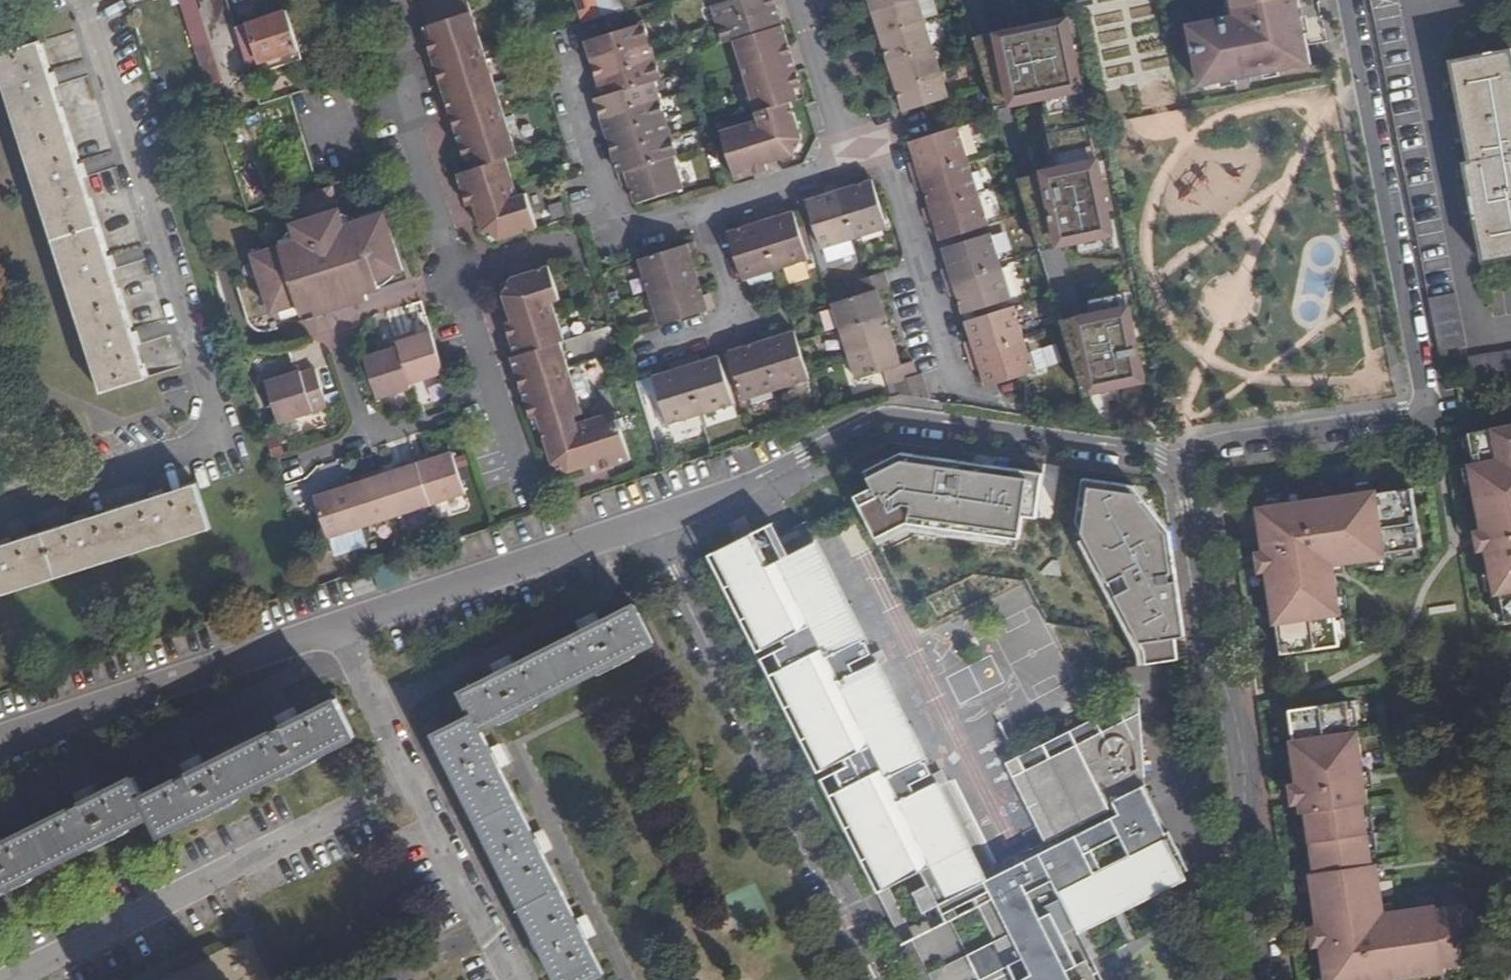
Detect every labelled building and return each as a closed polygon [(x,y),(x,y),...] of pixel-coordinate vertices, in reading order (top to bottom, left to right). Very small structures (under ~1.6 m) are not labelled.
[(208,86),(209,87),(225,82),(198,0),(181,0),(208,86)] [(470,174),(462,177),(472,210),(478,208),(486,234),(502,241),(540,229),(529,195),(520,198),(507,160),(519,156),(467,0),(435,0),(424,3),(435,40),(429,43),(467,162),(473,160),(476,172),(470,174)] [(604,18),(605,18),(625,12),(622,0),(598,0),(604,18)] [(718,25),(777,6),(775,0),(729,0),(712,5),(718,25)] [(872,11),(907,0),(869,0),(872,11)] [(919,0),(907,0),(872,11),(880,37),(926,23),(919,0)] [(1239,15),(1192,24),(1204,86),(1316,64),(1303,0),(1236,0),(1239,15)] [(718,25),(724,43),(733,40),(782,25),(777,6),(718,25)] [(264,62),(301,51),(289,13),(238,29),(252,72),(265,68),(264,62)] [(987,33),(974,36),(995,105),(1002,103),(1041,95),(1059,168),(1026,175),(1017,178),(1039,248),(1049,245),(1076,239),(1080,254),(1114,247),(1066,15),(987,33)] [(934,49),(926,23),(880,37),(888,64),(934,49)] [(644,24),(610,35),(588,42),(593,61),(650,43),(644,24)] [(758,120),(721,132),(736,177),(768,167),(767,161),(780,157),(795,153),(803,137),(792,103),(799,100),(796,89),(802,87),(797,71),(788,44),(782,25),(733,40),(758,120)] [(40,42),(0,56),(0,66),(105,392),(148,378),(40,42)] [(656,61),(650,43),(593,61),(599,79),(656,61)] [(1464,171),(1483,265),(1510,259),(1510,47),(1449,60),(1469,160),(1463,162),(1464,171)] [(942,75),(934,49),(888,64),(896,90),(942,75)] [(662,81),(656,61),(599,79),(605,97),(655,81),(656,83),(662,81)] [(950,99),(942,75),(896,90),(903,114),(950,99)] [(661,99),(656,83),(655,81),(605,97),(598,99),(604,118),(661,99)] [(667,118),(661,99),(604,118),(609,136),(667,118)] [(673,136),(667,118),(609,136),(615,154),(673,136)] [(969,161),(958,128),(923,140),(925,146),(913,150),(917,162),(911,164),(915,178),(969,161)] [(679,154),(673,136),(615,154),(621,172),(679,154)] [(913,150),(925,146),(923,140),(911,144),(913,150)] [(679,156),(679,154),(621,172),(625,186),(632,184),(637,199),(649,195),(651,201),(687,189),(676,157),(679,156)] [(467,162),(470,174),(476,172),(473,160),(467,162)] [(979,192),(969,161),(915,178),(919,191),(926,189),(931,207),(979,192)] [(872,195),(868,183),(856,187),(854,180),(839,185),(855,238),(890,227),(879,193),(872,195)] [(868,183),(872,195),(879,193),(874,181),(868,183)] [(825,247),(855,238),(839,185),(826,189),(828,195),(817,199),(821,212),(815,214),(825,247)] [(335,189),(322,193),(354,298),(369,293),(382,289),(380,282),(406,273),(388,216),(348,228),(335,189)] [(952,232),(954,237),(989,225),(979,192),(931,207),(925,210),(930,223),(936,222),(941,236),(952,232)] [(299,306),(302,314),(317,309),(327,306),(328,308),(354,298),(322,193),(286,203),(299,243),(263,254),(282,312),(299,306)] [(639,204),(651,201),(649,195),(637,199),(639,204)] [(812,206),(815,214),(821,212),(817,199),(810,201),(812,206)] [(802,223),(798,210),(792,212),(796,224),(802,223)] [(796,224),(792,212),(780,216),(778,211),(761,216),(778,269),(812,258),(802,223),(796,224)] [(746,279),(778,269),(761,216),(749,220),(751,226),(739,229),(742,241),(735,243),(746,279)] [(732,232),(735,243),(742,241),(739,229),(732,232)] [(942,240),(954,237),(952,232),(941,236),(942,240)] [(959,251),(947,255),(950,267),(944,269),(948,282),(1001,265),(991,234),(957,245),(959,251)] [(643,260),(653,292),(701,277),(695,259),(702,256),(697,242),(643,260)] [(957,245),(945,249),(947,255),(959,251),(957,245)] [(273,315),(282,312),(263,254),(255,257),(273,315)] [(1013,299),(1001,265),(948,282),(952,295),(959,294),(964,309),(977,305),(978,311),(1013,299)] [(552,266),(548,268),(559,302),(563,301),(552,266)] [(554,304),(559,302),(548,268),(515,277),(508,291),(566,472),(571,474),(598,466),(599,471),(613,467),(597,419),(578,425),(575,418),(583,416),(561,344),(566,342),(554,304)] [(834,303),(842,327),(886,314),(879,289),(891,285),(887,271),(867,277),(859,281),(863,294),(834,303)] [(653,292),(663,325),(718,308),(713,293),(707,295),(701,277),(653,292)] [(554,465),(566,472),(508,291),(506,294),(515,321),(509,323),(519,356),(514,357),(532,417),(538,416),(554,465)] [(1143,378),(1124,292),(1090,299),(1094,315),(1062,322),(1084,392),(1143,378)] [(371,300),(369,293),(354,298),(328,308),(329,314),(371,300)] [(1430,298),(1440,350),(1468,344),(1458,293),(1430,298)] [(1024,336),(1013,304),(979,315),(981,321),(969,325),(973,338),(966,341),(971,354),(1024,336)] [(966,315),(978,311),(977,305),(964,309),(966,315)] [(320,317),(329,314),(328,308),(327,306),(317,309),(320,317)] [(842,327),(850,352),(894,338),(886,314),(842,327)] [(969,325),(981,321),(979,315),(967,319),(969,325)] [(796,345),(791,332),(779,335),(777,329),(764,334),(765,339),(781,389),(813,379),(809,366),(801,343),(796,345)] [(791,332),(796,345),(801,343),(800,340),(797,330),(791,332)] [(413,386),(447,375),(434,333),(416,339),(414,334),(397,339),(399,344),(413,386)] [(999,375),(1001,381),(1035,371),(1024,336),(971,354),(975,368),(981,366),(985,379),(999,375)] [(892,384),(896,382),(895,380),(917,373),(913,360),(902,363),(894,338),(850,352),(859,379),(887,370),(892,384)] [(747,399),(781,389),(765,339),(747,345),(744,339),(729,344),(747,399)] [(415,392),(413,386),(399,344),(385,349),(386,356),(367,362),(380,403),(415,392)] [(1510,379),(1510,349),(1471,355),(1476,385),(1481,384),(1510,379)] [(703,363),(702,360),(700,355),(687,359),(705,415),(736,405),(725,370),(719,371),(715,359),(703,363)] [(721,357),(715,359),(719,371),(725,370),(721,357)] [(671,426),(705,415),(687,359),(674,364),(675,368),(673,369),(674,373),(662,376),(666,388),(660,390),(671,426)] [(268,377),(281,418),(327,403),(314,365),(302,369),(300,362),(285,367),(286,371),(268,377)] [(899,394),(930,399),(921,372),(917,373),(895,380),(896,382),(899,394)] [(987,385),(1001,381),(999,375),(985,379),(987,385)] [(657,378),(660,390),(666,388),(662,376),(657,378)] [(616,414),(606,417),(621,464),(631,461),(622,430),(626,428),(623,421),(619,422),(616,414)] [(606,417),(597,419),(613,467),(621,464),(606,417)] [(1474,432),(1475,435),(1478,452),(1480,462),(1474,463),(1474,465),(1477,482),(1486,528),(1490,548),(1494,571),(1497,588),(1498,593),(1504,592),(1506,602),(1509,619),(1510,622),(1510,425),(1474,432)] [(1475,435),(1468,436),(1471,453),(1478,452),(1475,435)] [(875,487),(858,496),(877,538),(909,522),(1021,538),(1025,515),(1039,517),(1045,472),(903,452),(867,470),(875,487)] [(433,456),(417,461),(432,506),(466,495),(453,455),(435,462),(433,456)] [(432,506),(417,461),(403,466),(405,471),(386,478),(399,517),(432,506)] [(1474,465),(1467,466),(1470,484),(1477,482),(1474,465)] [(371,483),(350,489),(362,529),(399,517),(386,478),(383,472),(369,477),(371,483)] [(1137,485),(1085,477),(1081,512),(1148,652),(1151,665),(1181,659),(1179,638),(1186,636),(1172,530),(1137,485)] [(1360,484),(1361,490),(1373,489),(1372,482),(1360,484)] [(213,527),(198,483),(0,548),(0,596),(213,527)] [(362,529),(350,489),(348,484),(334,489),(335,495),(317,500),(330,540),(362,529)] [(1265,504),(1258,505),(1264,548),(1267,568),(1274,621),(1278,620),(1282,651),(1340,643),(1339,636),(1337,624),(1336,613),(1341,612),(1341,606),(1339,594),(1336,571),(1332,571),(1331,563),(1345,561),(1367,558),(1385,555),(1386,555),(1385,551),(1397,549),(1414,547),(1421,546),(1413,487),(1377,492),(1377,488),(1373,489),(1361,490),(1283,501),(1265,504)] [(1264,497),(1265,504),(1283,501),(1282,494),(1264,497)] [(728,527),(736,545),(754,536),(745,518),(728,527)] [(1486,528),(1478,529),(1482,549),(1490,548),(1486,528)] [(769,663),(776,676),(864,632),(818,543),(770,568),(754,536),(736,545),(714,556),(764,654),(778,647),(783,655),(769,663)] [(1414,547),(1397,549),(1398,556),(1415,554),(1414,547)] [(1264,548),(1257,549),(1259,569),(1267,568),(1264,548)] [(1385,555),(1367,558),(1368,565),(1386,562),(1385,555)] [(1345,561),(1331,563),(1332,571),(1336,571),(1346,569),(1345,561)] [(1494,571),(1487,572),(1490,589),(1497,588),(1494,571)] [(1346,593),(1339,594),(1341,606),(1348,605),(1346,593)] [(1506,602),(1499,603),(1502,620),(1509,619),(1506,602)] [(440,734),(563,979),(600,979),(606,977),(588,940),(582,928),(546,855),(538,841),(502,769),(496,755),(484,732),(657,644),(638,606),(598,626),(587,632),(514,667),(502,673),(464,692),(476,716),(440,734)] [(583,624),(587,632),(598,626),(594,619),(583,624)] [(1344,623),(1337,624),(1339,636),(1346,635),(1344,623)] [(864,632),(776,676),(828,777),(841,771),(844,777),(831,784),(891,901),(924,884),(946,927),(978,911),(1001,955),(1015,947),(1028,971),(1032,979),(1090,979),(1061,923),(1073,916),(1090,947),(1169,905),(1199,889),(1194,879),(1198,877),(1175,832),(1171,835),(1148,790),(1151,788),(1136,698),(1134,700),(1135,713),(1099,732),(1094,721),(1069,734),(1075,745),(1031,769),(1033,773),(1026,777),(1061,847),(990,884),(939,785),(918,796),(914,789),(934,779),(927,763),(930,762),(880,664),(857,676),(852,666),(872,656),(865,641),(868,640),(864,632)] [(499,666),(502,673),(514,667),(511,660),(499,666)] [(1348,699),(1291,707),(1295,737),(1291,738),(1298,780),(1300,800),(1302,810),(1306,809),(1315,870),(1311,870),(1318,923),(1321,943),(1326,974),(1326,977),(1328,976),(1329,979),(1378,979),(1424,974),(1441,971),(1444,971),(1443,966),(1473,962),(1469,927),(1466,910),(1466,904),(1435,908),(1435,905),(1393,910),(1380,912),(1379,904),(1382,904),(1382,903),(1378,876),(1376,864),(1376,862),(1372,863),(1370,851),(1368,839),(1367,830),(1365,812),(1363,802),(1368,802),(1366,787),(1364,770),(1358,729),(1353,730),(1352,725),(1349,707),(1348,699)] [(1134,700),(1094,721),(1099,732),(1135,713),(1134,700)] [(154,815),(164,834),(357,738),(337,701),(298,720),(286,726),(202,767),(189,774),(144,796),(134,777),(96,796),(84,802),(1,843),(0,844),(0,891),(154,815)] [(1357,706),(1349,707),(1352,725),(1359,724),(1357,706)] [(282,718),(286,726),(298,720),(294,712),(282,718)] [(1017,761),(1026,777),(1033,773),(1031,769),(1075,745),(1069,734),(1017,761)] [(502,752),(496,755),(502,769),(509,765),(502,752)] [(185,766),(189,774),(202,767),(198,759),(185,766)] [(1371,769),(1364,770),(1366,787),(1373,786),(1371,769)] [(1298,780),(1290,781),(1293,801),(1300,800),(1298,780)] [(80,795),(84,802),(96,796),(92,788),(80,795)] [(1372,811),(1365,812),(1367,830),(1374,829),(1372,811)] [(1376,838),(1368,839),(1370,851),(1377,850),(1376,838)] [(544,839),(538,841),(546,855),(551,852),(544,839)] [(1383,863),(1376,864),(1378,876),(1385,875),(1383,863)] [(1392,901),(1382,903),(1382,904),(1379,904),(1380,912),(1393,910),(1392,901)] [(1474,909),(1466,910),(1469,927),(1476,926),(1474,909)] [(1318,923),(1311,924),(1314,944),(1321,943),(1318,923)] [(587,925),(582,928),(588,940),(593,937),(587,925)] [(249,934),(167,975),(170,979),(272,979),(249,934)] [(1028,971),(1015,947),(1001,955),(972,970),(978,979),(1011,979),(1028,971)] [(1424,974),(1425,979),(1434,979),(1442,979),(1441,971),(1424,974)]
